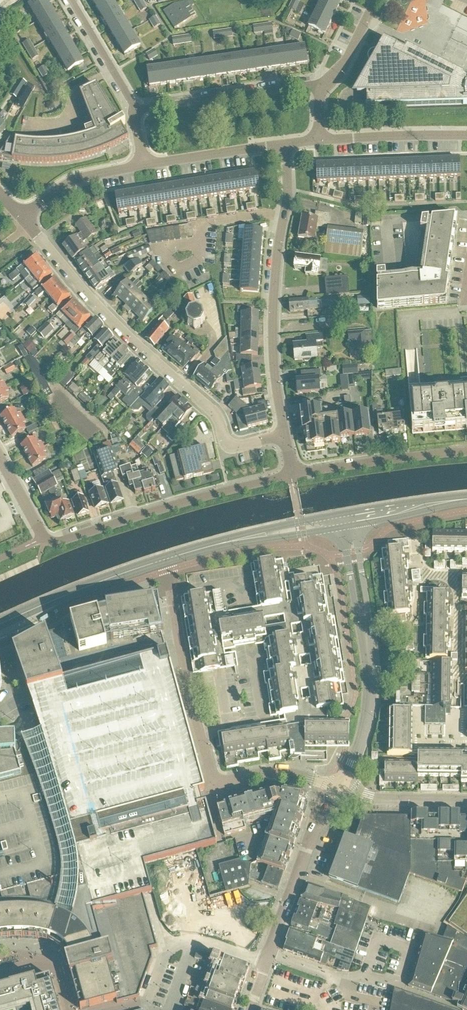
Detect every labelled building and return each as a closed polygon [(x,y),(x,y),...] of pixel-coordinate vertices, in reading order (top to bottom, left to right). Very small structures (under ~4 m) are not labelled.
[(49,40),(64,31),(45,0),(41,0),(29,7),(49,40)] [(100,15),(115,6),(112,0),(107,0),(95,7),(100,15)] [(340,0),(322,0),(309,28),(325,36),(342,1),(340,0)] [(192,19),(189,15),(193,12),(187,3),(175,6),(164,13),(175,30),(192,19)] [(100,15),(105,23),(120,14),(115,6),(100,15)] [(105,23),(110,31),(125,23),(120,14),(105,23)] [(110,31),(115,40),(130,31),(125,23),(110,31)] [(6,41),(11,34),(3,27),(0,31),(0,37),(6,41)] [(64,31),(49,40),(68,74),(84,64),(64,31)] [(115,40),(120,48),(135,39),(130,31),(115,40)] [(135,39),(120,48),(125,57),(140,48),(135,39)] [(406,47),(404,51),(384,40),(379,49),(380,50),(378,53),(377,53),(375,53),(373,53),(372,54),(371,54),(370,55),(369,56),(368,57),(368,59),(368,61),(368,62),(368,64),(369,65),(370,66),(371,67),(358,94),(366,94),(367,107),(366,107),(366,108),(374,107),(374,108),(463,106),(463,105),(466,105),(466,76),(426,55),(426,56),(405,46),(405,47),(406,47)] [(277,51),(265,53),(268,71),(307,65),(304,47),(293,49),(293,50),(277,52),(277,51)] [(236,57),(226,59),(229,76),(268,71),(265,53),(256,54),(256,55),(237,58),(236,57)] [(196,63),(187,65),(189,82),(229,76),(226,59),(215,60),(216,61),(196,64),(196,63)] [(189,82),(187,65),(175,66),(175,67),(159,70),(159,69),(147,70),(150,88),(189,82)] [(15,89),(11,96),(17,100),(21,93),(26,84),(20,81),(15,89)] [(97,87),(80,95),(93,128),(85,132),(86,138),(74,141),(62,143),(50,144),(36,144),(23,143),(11,141),(0,157),(0,159),(12,162),(27,164),(42,165),(58,164),(73,162),(87,159),(102,154),(116,148),(129,141),(121,127),(125,125),(123,121),(119,123),(97,87)] [(23,110),(32,93),(25,89),(15,106),(23,110)] [(459,160),(448,161),(449,179),(460,178),(459,160)] [(428,162),(429,180),(439,179),(438,161),(428,162)] [(438,161),(439,179),(449,179),(448,161),(438,161)] [(398,163),(399,181),(409,180),(408,162),(398,163)] [(408,162),(409,180),(419,180),(418,162),(408,162)] [(418,162),(419,180),(429,180),(428,162),(418,162)] [(378,164),(378,182),(389,181),(388,163),(378,164)] [(388,163),(389,181),(399,181),(398,163),(388,163)] [(347,165),(348,183),(358,182),(358,164),(347,165)] [(358,164),(358,182),(368,182),(368,164),(358,164)] [(368,164),(368,182),(378,182),(378,164),(368,164)] [(327,166),(328,184),(338,183),(337,165),(327,166)] [(337,165),(338,183),(348,183),(347,165),(337,165)] [(317,184),(328,184),(327,166),(317,166),(317,184)] [(256,173),(246,175),(249,192),(259,191),(256,173)] [(236,176),(239,194),(249,192),(246,175),(236,176)] [(226,178),(229,196),(239,194),(236,176),(226,178)] [(216,180),(219,197),(229,196),(226,178),(216,180)] [(206,181),(209,199),(219,197),(216,180),(206,181)] [(196,183),(199,201),(209,199),(206,181),(196,183)] [(186,185),(189,202),(199,201),(196,183),(186,185)] [(176,186),(179,204),(189,202),(186,185),(176,186)] [(166,188),(169,206),(179,204),(176,186),(166,188)] [(156,190),(159,207),(169,206),(166,188),(156,190)] [(146,191),(149,209),(159,207),(156,190),(146,191)] [(136,193),(139,211),(149,209),(146,191),(136,193)] [(126,195),(129,212),(139,211),(136,193),(126,195)] [(118,214),(129,212),(126,195),(115,196),(118,214)] [(299,239),(314,242),(317,228),(326,230),(328,216),(316,214),(315,221),(302,219),(299,239)] [(432,221),(423,280),(377,284),(377,309),(445,303),(458,219),(458,218),(432,221)] [(64,247),(73,260),(86,251),(82,245),(87,241),(97,234),(86,219),(76,227),(81,234),(64,247)] [(429,221),(422,222),(420,232),(427,233),(429,221)] [(191,226),(185,227),(187,239),(193,238),(191,226)] [(185,227),(179,228),(181,240),(187,239),(185,227)] [(179,228),(172,229),(174,241),(181,240),(179,228)] [(172,229),(166,230),(168,242),(174,241),(172,229)] [(325,257),(361,261),(364,234),(328,229),(325,257)] [(132,234),(134,240),(141,237),(139,231),(132,234)] [(160,231),(154,232),(156,244),(162,243),(160,231)] [(262,243),(263,233),(245,231),(244,242),(262,243)] [(156,244),(154,232),(146,233),(150,245),(156,244)] [(261,253),(262,243),(244,242),(243,252),(261,253)] [(99,249),(102,254),(108,251),(104,245),(99,249)] [(127,255),(130,263),(152,253),(149,246),(127,255)] [(75,262),(81,270),(83,269),(82,268),(99,256),(96,251),(94,249),(75,262)] [(260,263),(261,253),(243,252),(242,262),(260,263)] [(27,270),(32,276),(44,266),(43,265),(44,263),(41,260),(40,260),(36,256),(28,263),(27,262),(17,271),(9,278),(13,283),(21,276),(20,275),(27,270)] [(81,270),(86,278),(88,276),(87,276),(99,267),(97,264),(102,260),(99,256),(82,268),(83,269),(81,270)] [(305,276),(318,277),(318,272),(319,272),(320,260),(296,257),(294,269),(295,269),(295,271),(302,271),(302,270),(306,271),(305,276)] [(127,266),(132,273),(143,265),(139,260),(127,266)] [(260,273),(260,263),(242,262),(242,272),(260,273)] [(92,282),(110,270),(106,265),(106,266),(104,263),(99,267),(87,276),(88,276),(86,278),(91,285),(93,284),(92,282)] [(44,266),(32,276),(37,282),(30,288),(33,292),(44,283),(43,282),(52,275),(49,271),(49,270),(46,267),(45,266),(44,266)] [(115,277),(110,270),(92,282),(93,284),(91,285),(96,291),(97,290),(99,291),(102,289),(102,287),(115,277)] [(259,284),(260,273),(242,272),(241,282),(259,284)] [(160,279),(154,284),(158,288),(163,282),(162,282),(164,280),(163,279),(167,276),(164,273),(159,278),(160,279)] [(325,280),(326,298),(349,296),(348,278),(325,280)] [(45,293),(50,299),(64,288),(60,283),(58,283),(55,279),(47,286),(46,285),(35,294),(39,298),(45,293)] [(171,280),(167,283),(172,288),(176,284),(171,280)] [(118,298),(122,302),(140,284),(137,281),(132,286),(128,282),(112,298),(114,301),(118,298)] [(258,294),(259,284),(241,282),(240,293),(258,294)] [(123,309),(126,312),(142,296),(137,292),(143,286),(140,284),(122,302),(126,306),(123,309)] [(64,288),(50,299),(55,305),(48,310),(52,315),(63,306),(62,305),(70,298),(67,294),(67,293),(64,288)] [(132,311),(136,316),(153,298),(151,295),(146,300),(142,296),(126,312),(128,315),(132,311)] [(28,308),(35,301),(31,296),(24,304),(28,308)] [(193,329),(195,330),(195,329),(201,327),(201,328),(202,327),(205,321),(206,321),(206,319),(204,313),(203,312),(197,308),(196,308),(192,296),(186,298),(184,300),(188,312),(185,317),(185,318),(185,319),(187,325),(186,325),(187,326),(188,326),(193,329)] [(357,298),(358,306),(370,306),(369,297),(357,298)] [(153,298),(136,316),(140,320),(137,323),(140,326),(161,305),(153,298)] [(289,302),(290,313),(322,310),(322,309),(336,308),(335,298),(321,300),(289,302)] [(56,317),(66,326),(82,310),(81,309),(81,308),(78,305),(77,305),(73,301),(68,306),(67,306),(56,317)] [(242,314),(241,324),(258,324),(259,314),(253,314),(253,308),(237,308),(237,314),(242,314)] [(82,310),(66,326),(75,335),(86,324),(85,324),(90,319),(87,315),(87,313),(84,311),(82,311),(82,310)] [(163,317),(168,321),(175,314),(170,310),(163,317)] [(85,337),(89,341),(92,338),(93,339),(103,328),(95,319),(88,326),(70,344),(74,348),(85,337)] [(146,340),(154,347),(160,340),(161,341),(164,337),(163,336),(169,330),(160,323),(156,328),(146,340)] [(38,333),(45,340),(54,331),(47,324),(38,333)] [(235,330),(235,334),(258,335),(258,324),(241,324),(241,330),(235,330)] [(27,334),(31,338),(37,332),(32,328),(27,334)] [(58,335),(62,339),(69,332),(65,328),(58,335)] [(98,346),(86,359),(90,363),(113,339),(109,335),(109,334),(107,332),(106,332),(104,331),(94,342),(98,346)] [(348,334),(349,342),(357,342),(358,350),(366,349),(365,333),(348,334)] [(62,342),(67,347),(75,339),(70,334),(62,342)] [(164,353),(174,361),(185,347),(179,342),(179,341),(182,338),(177,334),(175,336),(175,335),(167,345),(169,347),(164,353)] [(241,340),(241,345),(258,345),(258,335),(235,334),(235,340),(241,340)] [(293,346),(295,361),(304,361),(305,362),(306,362),(308,362),(310,362),(311,360),(317,359),(316,349),(323,349),(322,336),(306,337),(307,344),(293,346)] [(194,378),(202,385),(228,353),(226,339),(214,354),(216,359),(211,365),(208,369),(204,366),(194,378)] [(30,355),(36,349),(29,342),(23,348),(30,355)] [(116,345),(113,342),(95,361),(104,369),(123,349),(122,348),(123,346),(120,344),(118,345),(117,344),(116,345)] [(238,363),(251,362),(252,356),(258,356),(258,345),(241,345),(241,356),(236,356),(236,363),(238,363)] [(185,347),(174,361),(183,369),(188,363),(191,365),(200,353),(195,349),(193,352),(191,352),(185,347)] [(124,350),(123,349),(104,369),(109,374),(107,375),(111,379),(130,359),(127,356),(129,354),(128,353),(128,351),(126,349),(124,350)] [(228,353),(202,385),(211,392),(221,380),(217,376),(220,372),(220,373),(223,370),(227,373),(226,375),(227,384),(234,383),(232,372),(228,354),(229,354),(228,353)] [(25,359),(46,400),(53,396),(43,377),(49,374),(31,356),(25,359)] [(126,378),(120,384),(122,385),(123,384),(126,387),(144,368),(142,366),(142,364),(139,362),(137,362),(137,361),(123,376),(126,378)] [(241,370),(243,381),(260,378),(258,367),(252,368),(251,362),(238,363),(239,370),(241,370)] [(4,370),(7,376),(16,371),(13,365),(4,370)] [(358,375),(357,366),(342,368),(343,376),(358,375)] [(117,389),(121,392),(126,396),(135,387),(137,389),(140,386),(141,386),(144,384),(143,382),(151,374),(150,374),(150,372),(148,369),(146,370),(144,368),(126,387),(123,384),(122,385),(120,384),(117,388),(117,389)] [(320,393),(318,381),(321,380),(320,372),(304,373),(305,381),(296,382),(298,395),(320,393)] [(58,381),(65,388),(72,381),(64,374),(58,381)] [(260,378),(243,381),(244,391),(242,391),(243,397),(256,395),(255,389),(261,388),(260,378)] [(151,386),(130,409),(131,409),(134,411),(138,411),(142,407),(143,407),(145,407),(146,407),(150,411),(151,412),(146,417),(147,421),(150,424),(161,413),(160,412),(160,413),(155,408),(163,400),(163,398),(163,397),(163,395),(169,389),(160,380),(154,386),(152,387),(151,386)] [(412,435),(466,431),(466,381),(408,386),(412,435)] [(31,393),(27,386),(20,390),(24,397),(31,393)] [(68,391),(77,399),(83,392),(80,389),(79,391),(73,386),(68,391)] [(0,391),(0,405),(9,400),(6,394),(9,393),(6,388),(0,391)] [(121,392),(117,389),(108,399),(112,402),(121,392)] [(142,396),(137,392),(129,401),(134,405),(142,396)] [(79,399),(88,407),(92,402),(83,394),(79,399)] [(155,422),(162,428),(185,404),(178,397),(160,417),(155,422)] [(228,408),(233,412),(241,402),(236,398),(228,408)] [(241,402),(233,412),(237,415),(236,417),(240,432),(248,430),(248,429),(258,426),(254,410),(249,411),(248,408),(241,402)] [(259,409),(254,410),(258,426),(268,424),(265,413),(268,412),(265,402),(257,404),(259,409)] [(185,404),(162,428),(163,429),(166,425),(173,431),(167,438),(172,443),(180,434),(175,429),(180,423),(192,410),(185,404)] [(392,434),(390,417),(386,418),(386,417),(383,415),(382,412),(380,413),(380,410),(374,406),(372,406),(374,419),(377,419),(379,435),(385,434),(386,436),(389,435),(390,434),(392,434)] [(307,430),(309,448),(341,444),(340,440),(339,440),(337,418),(334,418),(333,408),(306,411),(308,430),(307,430)] [(0,418),(6,428),(23,419),(20,414),(17,415),(14,410),(0,418)] [(55,421),(50,410),(42,413),(48,424),(55,421)] [(397,416),(390,417),(392,434),(393,434),(395,435),(398,434),(399,433),(405,432),(402,410),(396,411),(397,416)] [(368,414),(352,416),(355,438),(366,437),(366,435),(370,434),(368,414)] [(352,416),(337,418),(339,440),(340,440),(351,439),(351,437),(354,436),(354,438),(355,438),(352,416)] [(23,419),(6,428),(12,439),(26,431),(23,425),(26,424),(23,419)] [(57,451),(62,456),(72,447),(66,437),(55,443),(59,449),(57,451)] [(21,447),(27,457),(42,449),(39,444),(36,446),(33,440),(21,447)] [(130,447),(139,455),(144,448),(135,441),(130,447)] [(169,457),(176,482),(184,480),(184,481),(214,473),(211,462),(209,462),(205,448),(169,457)] [(42,449),(27,457),(33,468),(45,461),(42,455),(45,454),(42,449)] [(153,454),(146,449),(141,454),(148,460),(153,454)] [(120,472),(119,471),(112,450),(94,456),(102,479),(107,477),(109,484),(105,486),(111,505),(116,503),(117,504),(121,503),(121,501),(123,501),(113,474),(120,472)] [(152,459),(155,467),(157,467),(160,476),(166,474),(159,455),(152,459)] [(82,466),(77,468),(82,482),(88,480),(84,469),(83,469),(82,466)] [(57,493),(56,492),(54,489),(57,487),(49,472),(46,467),(33,475),(36,480),(33,482),(41,496),(48,492),(51,499),(50,499),(51,501),(43,504),(47,512),(48,512),(52,520),(57,518),(59,522),(62,521),(60,517),(60,509),(55,494),(57,493)] [(130,467),(119,471),(120,472),(123,479),(127,478),(130,489),(131,489),(132,490),(134,490),(135,495),(144,492),(144,495),(145,495),(140,478),(137,467),(131,469),(130,467)] [(82,482),(77,468),(78,471),(71,473),(75,484),(82,482)] [(144,477),(140,478),(145,495),(158,491),(157,485),(154,486),(153,484),(155,483),(153,478),(156,477),(155,474),(151,471),(147,472),(146,469),(141,471),(143,477),(143,476),(144,477)] [(53,474),(58,484),(64,481),(60,471),(53,474)] [(102,490),(95,493),(92,485),(86,487),(91,501),(92,500),(96,510),(101,508),(102,509),(105,507),(106,506),(107,506),(102,490)] [(58,491),(56,492),(57,493),(55,494),(60,509),(60,517),(62,521),(65,520),(66,521),(66,520),(68,521),(71,519),(72,518),(73,518),(70,511),(72,511),(68,502),(63,504),(58,491)] [(77,509),(79,516),(88,513),(85,506),(87,505),(84,497),(81,498),(79,493),(73,495),(75,500),(71,501),(74,510),(77,509)] [(18,532),(22,543),(33,538),(28,527),(18,532)] [(432,553),(443,553),(444,533),(432,532),(432,553)] [(443,553),(454,553),(455,533),(444,533),(443,553)] [(454,553),(465,553),(466,533),(455,533),(454,553)] [(396,616),(401,616),(406,615),(407,615),(406,604),(409,604),(408,595),(413,595),(412,588),(407,589),(407,592),(405,592),(403,572),(405,572),(405,563),(410,563),(409,556),(404,557),(404,560),(402,560),(401,549),(399,549),(394,550),(389,550),(384,551),(385,562),(380,562),(382,574),(386,573),(388,594),(384,594),(385,606),(389,606),(390,617),(396,616)] [(257,576),(253,577),(254,581),(257,599),(261,598),(263,608),(272,607),(282,606),(280,595),(283,595),(282,592),(280,593),(277,578),(277,576),(280,576),(279,573),(277,574),(276,570),(275,562),(255,565),(255,566),(256,566),(257,576)] [(295,581),(292,581),(294,593),(299,592),(300,602),(302,610),(299,611),(299,613),(302,613),(303,617),(304,624),(310,623),(312,633),(313,642),(311,642),(311,644),(313,644),(314,648),(315,652),(317,666),(318,674),(316,674),(316,677),(319,676),(319,681),(320,687),(313,688),(316,711),(324,709),(328,709),(337,707),(336,707),(332,686),(340,685),(341,685),(340,684),(338,674),(343,674),(341,662),(337,663),(333,642),(337,641),(335,629),(331,630),(329,620),(330,620),(330,619),(329,619),(323,620),(321,610),(326,610),(324,598),(319,599),(318,589),(319,589),(319,588),(317,588),(313,589),(311,579),(312,579),(312,578),(295,581)] [(221,593),(213,594),(216,614),(224,613),(221,593)] [(437,594),(429,594),(428,605),(424,605),(424,617),(428,617),(428,637),(424,637),(423,649),(428,649),(428,660),(445,660),(445,649),(447,650),(447,641),(452,641),(453,635),(447,634),(447,638),(445,638),(445,617),(448,617),(448,609),(453,609),(453,602),(448,602),(448,605),(445,605),(446,594),(437,594)] [(188,609),(183,610),(185,622),(190,621),(193,641),(188,642),(190,654),(195,653),(196,663),(196,664),(199,663),(201,673),(200,673),(200,674),(219,671),(220,671),(218,659),(216,659),(214,650),(213,641),(215,641),(215,639),(212,639),(212,638),(212,635),(209,618),(208,609),(210,609),(210,607),(207,607),(207,603),(205,595),(185,599),(185,600),(186,599),(188,609)] [(167,653),(162,635),(164,635),(158,600),(105,608),(106,613),(98,615),(98,614),(70,621),(46,633),(13,651),(17,662),(19,668),(22,677),(26,689),(27,692),(167,653)] [(226,623),(219,625),(222,645),(223,645),(223,644),(233,642),(234,647),(251,644),(256,643),(266,641),(266,638),(265,630),(263,619),(266,619),(274,618),(272,607),(263,608),(250,610),(251,617),(246,618),(244,618),(245,620),(233,622),(233,620),(230,620),(231,623),(226,623)] [(267,629),(265,630),(266,638),(266,641),(270,640),(270,641),(271,641),(273,651),(268,651),(270,660),(270,663),(275,662),(276,672),(270,673),(271,674),(273,684),(268,685),(272,707),(277,706),(278,716),(277,716),(278,717),(285,716),(298,714),(296,703),(298,703),(297,694),(294,694),(293,684),(295,684),(295,681),(293,682),(292,678),(291,671),(296,670),(294,659),(293,656),(292,651),(293,651),(295,650),(295,648),(292,648),(292,644),(290,637),(288,637),(286,626),(281,627),(273,628),(267,629)] [(16,741),(9,742),(8,741),(7,741),(6,741),(4,741),(3,741),(2,742),(0,743),(0,940),(8,939),(8,938),(9,938),(9,939),(23,938),(37,939),(38,939),(48,942),(49,942),(48,941),(47,941),(48,937),(50,938),(50,936),(57,938),(66,941),(65,943),(62,951),(62,950),(61,949),(60,950),(62,950),(62,952),(66,958),(65,959),(68,967),(69,971),(70,975),(71,975),(72,982),(74,987),(80,1009),(83,1009),(116,1001),(117,1004),(138,998),(150,967),(153,959),(151,953),(150,950),(157,948),(151,926),(150,921),(143,896),(152,893),(148,879),(144,865),(217,845),(211,825),(206,806),(202,807),(199,793),(205,792),(174,679),(167,653),(27,692),(31,701),(33,709),(34,710),(38,722),(42,735),(32,739),(25,743),(23,739),(22,739),(23,741),(17,745),(16,744),(16,741)] [(233,658),(225,660),(226,670),(234,668),(233,658)] [(431,675),(452,675),(452,664),(431,663),(431,675)] [(431,686),(452,686),(452,675),(431,675),(431,686)] [(464,707),(464,687),(464,686),(463,686),(463,685),(462,685),(461,685),(461,684),(458,684),(458,681),(456,681),(455,681),(454,697),(454,698),(455,698),(455,699),(456,699),(457,699),(457,709),(451,709),(450,709),(450,716),(446,716),(446,726),(440,726),(435,726),(430,725),(425,725),(425,717),(425,707),(408,707),(409,698),(405,698),(400,698),(396,698),(396,699),(396,707),(389,707),(388,756),(402,756),(402,761),(408,761),(408,760),(418,760),(418,764),(398,763),(385,763),(385,771),(385,780),(384,784),(418,784),(418,777),(461,778),(461,783),(466,783),(466,707),(464,707)] [(431,697),(451,697),(452,686),(431,686),(431,697)] [(431,708),(435,708),(440,708),(445,708),(446,709),(450,709),(451,709),(451,697),(431,697),(431,708)] [(384,707),(389,707),(396,707),(396,699),(384,699),(384,707)] [(219,742),(216,742),(217,748),(220,748),(221,748),(223,747),(224,754),(225,760),(227,769),(238,767),(238,764),(247,763),(259,761),(258,755),(258,753),(267,751),(268,753),(269,762),(281,760),(280,754),(280,752),(289,750),(290,752),(290,756),(291,756),(293,755),(294,755),(294,756),(300,756),(300,757),(301,757),(305,757),(305,756),(305,753),(305,752),(305,748),(305,744),(305,725),(305,724),(301,724),(300,724),(290,724),(289,724),(287,724),(286,724),(286,722),(274,724),(275,727),(275,730),(265,732),(265,729),(221,736),(222,737),(222,740),(222,741),(219,742)] [(305,725),(305,744),(326,745),(327,745),(340,745),(344,745),(349,745),(349,724),(344,724),(340,724),(339,724),(338,724),(305,724),(305,725)] [(257,863),(285,872),(304,814),(307,796),(282,792),(282,794),(279,794),(278,792),(270,794),(269,793),(217,807),(225,836),(246,830),(244,825),(264,820),(270,822),(257,863)] [(410,818),(411,859),(411,875),(462,893),(466,879),(466,819),(460,819),(460,814),(438,814),(438,818),(428,818),(428,814),(411,814),(411,818),(410,818)] [(363,818),(355,841),(354,843),(411,859),(410,818),(363,818)] [(410,875),(411,875),(411,859),(354,843),(355,841),(345,838),(330,879),(358,889),(399,904),(410,875)] [(251,866),(251,865),(242,864),(241,861),(219,867),(226,894),(249,888),(249,887),(249,881),(263,886),(278,891),(284,875),(268,869),(268,870),(266,869),(264,876),(266,877),(265,878),(257,875),(258,872),(257,870),(254,867),(251,866)] [(334,926),(337,927),(362,936),(367,919),(371,908),(348,899),(348,898),(342,896),(325,891),(307,885),(301,899),(317,904),(339,910),(334,926)] [(450,925),(466,937),(466,900),(450,925)] [(301,901),(298,909),(327,919),(329,916),(325,914),(326,913),(319,910),(319,911),(316,910),(317,906),(301,901)] [(298,909),(295,916),(311,922),(313,919),(315,920),(328,925),(330,920),(327,919),(298,909)] [(311,922),(295,916),(291,927),(328,940),(332,930),(321,926),(320,927),(311,924),(311,922)] [(323,943),(319,953),(324,955),(335,960),(339,948),(355,954),(362,936),(337,927),(330,945),(323,943)] [(457,1009),(460,1009),(466,1009),(466,939),(448,927),(443,940),(423,934),(420,946),(408,988),(459,1005),(457,1009)] [(286,942),(287,943),(287,942),(311,951),(313,947),(315,948),(317,941),(290,931),(286,942)] [(287,942),(287,943),(284,952),(297,956),(298,955),(303,957),(302,958),(320,965),(324,955),(319,953),(311,951),(287,942)] [(200,1002),(222,1009),(233,1009),(241,987),(244,988),(250,968),(217,957),(212,955),(197,953),(195,959),(206,964),(197,990),(191,988),(188,998),(200,1002)] [(52,985),(50,977),(39,980),(36,981),(35,980),(10,987),(1,989),(0,990),(0,1009),(59,1009),(52,985)] [(395,990),(391,1009),(451,1009),(395,990)] [(200,1002),(198,1007),(186,1002),(184,1007),(192,1009),(222,1009),(200,1002)]
